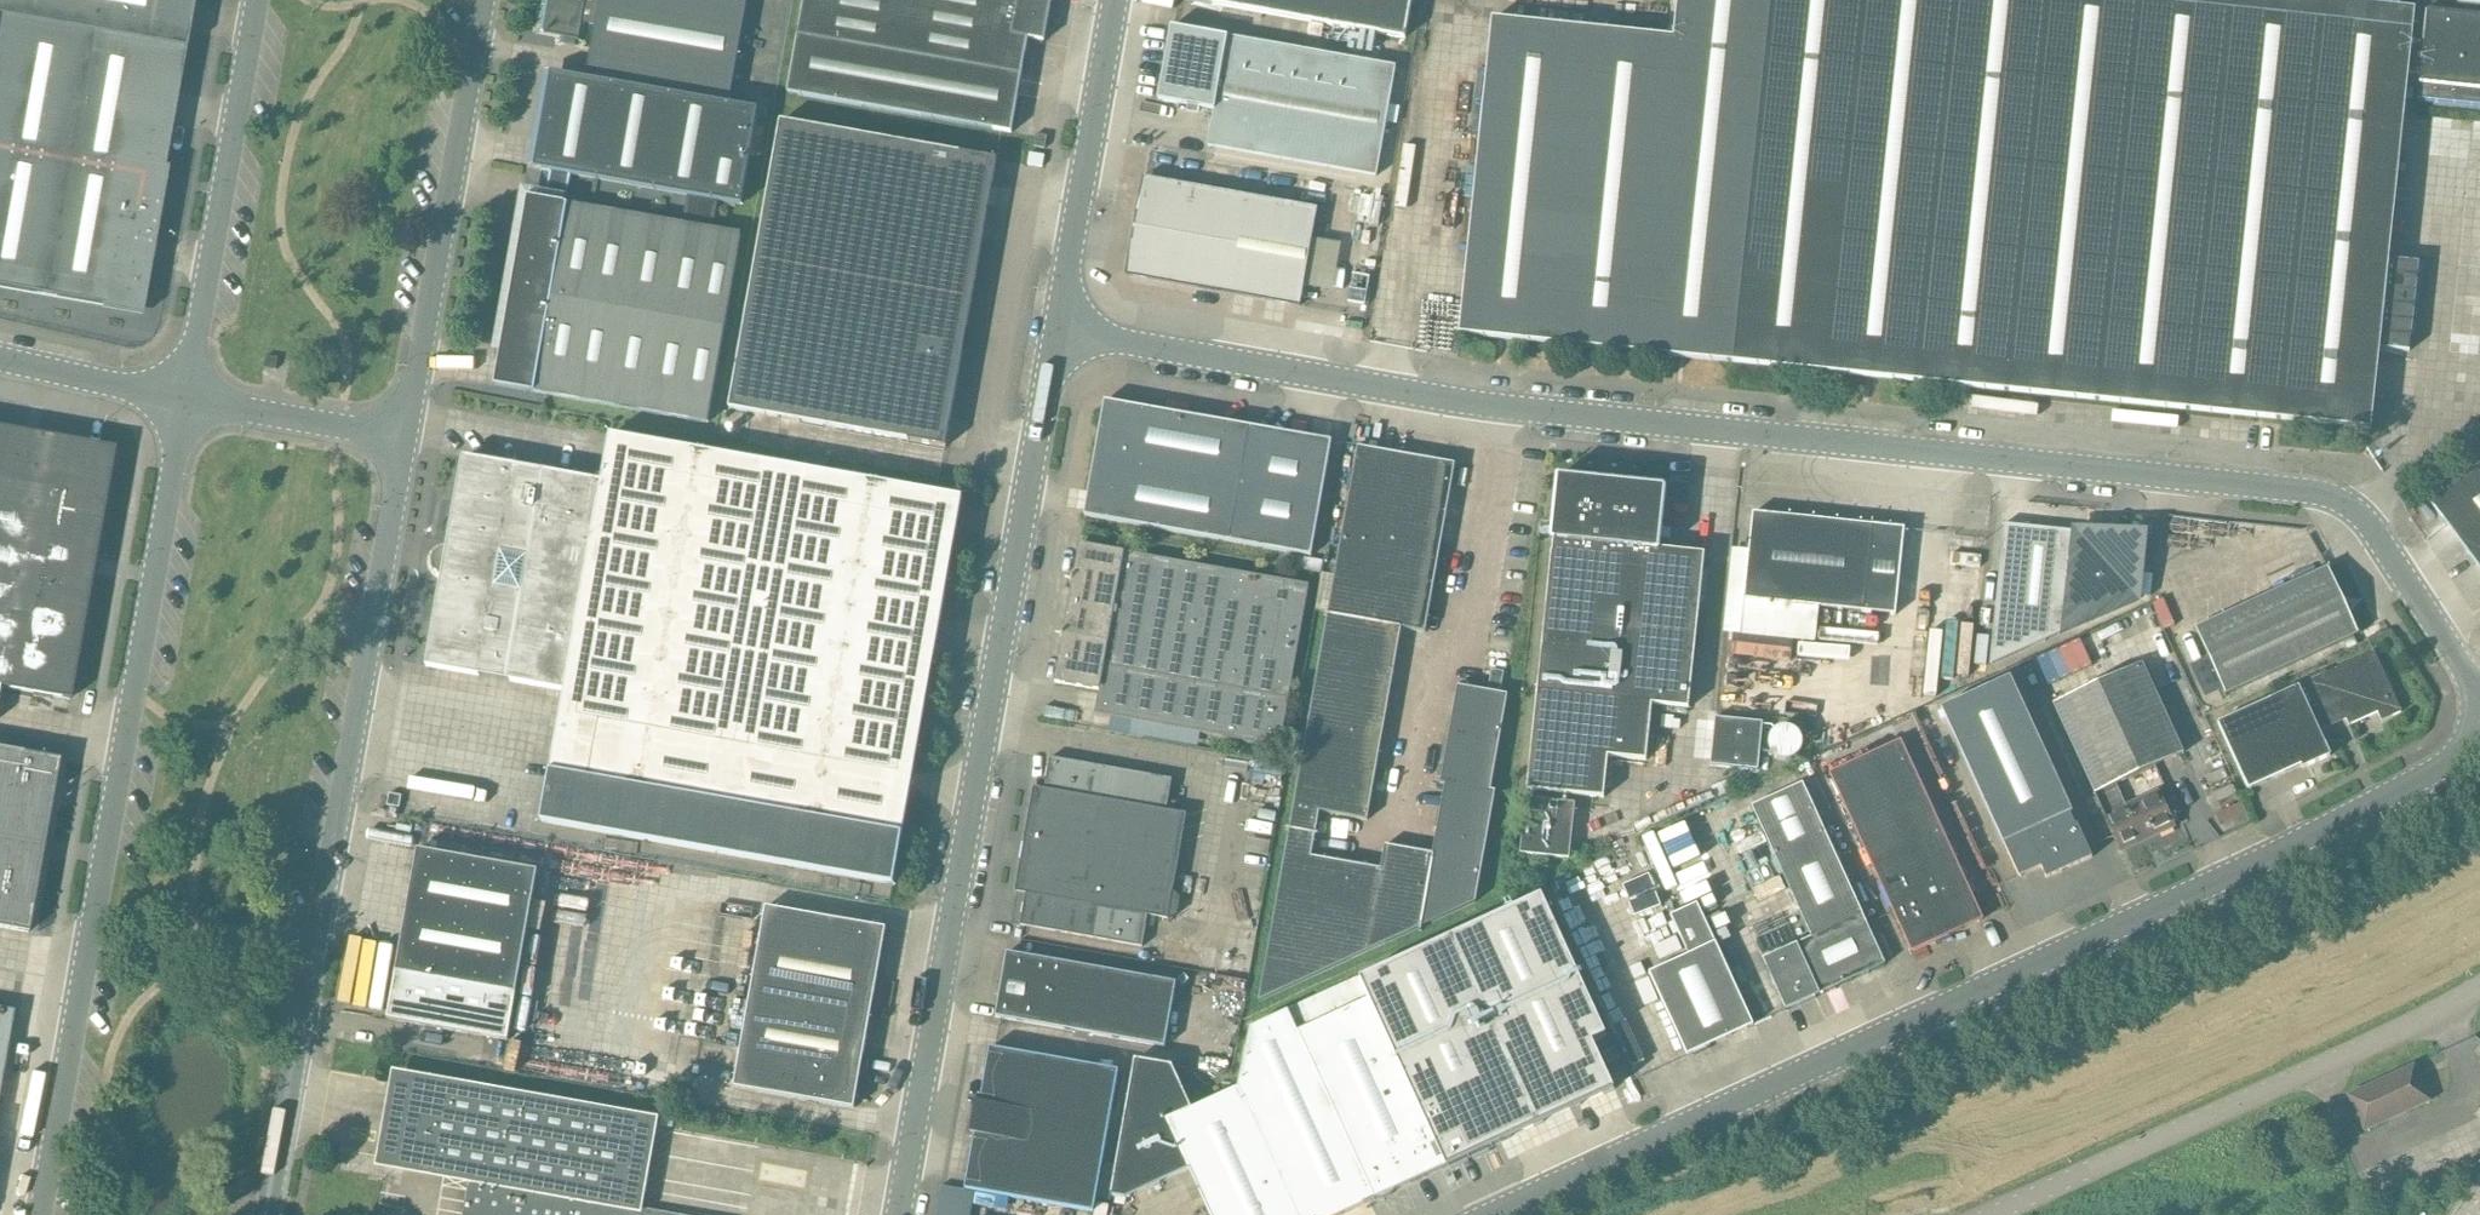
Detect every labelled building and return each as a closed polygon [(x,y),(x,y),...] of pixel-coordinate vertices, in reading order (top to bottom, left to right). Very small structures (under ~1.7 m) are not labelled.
[(188,30),(194,0),(0,0),(0,287),(102,305),(102,309),(142,316),(168,168),(164,168),(188,30)] [(528,168),(741,205),(758,110),(745,107),(753,62),(737,59),(748,0),(548,0),(542,35),(585,42),(588,24),(595,25),(585,79),(545,72),(528,168)] [(1051,0),(804,0),(787,94),(1011,133),(1028,39),(1044,42),(1051,0)] [(1405,38),(1412,0),(1190,0),(1405,38)] [(1459,335),(1464,335),(1733,363),(2370,429),(2407,73),(2420,74),(2418,99),(2479,105),(2479,0),(2362,0),(2361,4),(2323,0),(1677,0),(1673,38),(1492,20),(1459,335)] [(1171,27),(1158,100),(1214,110),(1208,147),(1376,177),(1396,67),(1171,27)] [(780,121),(729,409),(779,418),(803,422),(944,447),(945,447),(996,160),(780,121)] [(1033,146),(1044,149),(1047,136),(1036,134),(1033,146)] [(1127,276),(1299,307),(1316,210),(1144,179),(1127,276)] [(494,385),(547,395),(708,423),(741,234),(715,229),(719,202),(687,197),(683,224),(567,203),(567,204),(528,197),(494,385)] [(265,357),(263,368),(276,370),(278,359),(265,357)] [(1105,402),(1089,491),(1084,516),(1311,557),(1331,442),(1105,402)] [(83,626),(115,449),(0,428),(0,612),(83,626)] [(893,885),(909,800),(962,498),(610,435),(602,481),(463,457),(425,667),(564,692),(541,822),(893,885)] [(1327,616),(1401,629),(1425,633),(1455,465),(1357,447),(1327,616)] [(2446,526),(2479,571),(2479,467),(2430,504),(2446,526)] [(1688,708),(1704,554),(1658,549),(1659,541),(1661,539),(1667,489),(1665,488),(1559,476),(1557,478),(1550,541),(1553,543),(1537,692),(1527,790),(1603,798),(1608,757),(1646,761),(1652,705),(1688,708)] [(1748,560),(1744,601),(1820,608),(1895,616),(1904,529),(1753,513),(1749,545),(1749,550),(1748,560)] [(2102,535),(2006,525),(2004,525),(1989,666),(2136,601),(2143,539),(2116,536),(2116,541),(2102,540),(2102,535)] [(1096,715),(1280,748),(1309,586),(1079,545),(1055,683),(1100,691),(1096,715)] [(2358,635),(2356,630),(2327,568),(2194,629),(2225,696),(2358,635)] [(66,700),(70,700),(83,626),(0,612),(0,688),(66,700)] [(1401,629),(1327,616),(1289,830),(1315,835),(1320,812),(1367,820),(1401,629)] [(2325,671),(2298,683),(2312,716),(2323,712),(2339,705),(2346,720),(2348,726),(2377,713),(2381,722),(2401,713),(2374,652),(2326,674),(2325,671)] [(2126,805),(2117,785),(2184,755),(2142,664),(2053,705),(2120,853),(2176,828),(2158,790),(2126,805)] [(1491,670),(1488,689),(1500,691),(1504,673),(1491,670)] [(2010,678),(1941,709),(2019,878),(2041,868),(2046,879),(2092,858),(2077,825),(2075,826),(2070,814),(2072,813),(2010,678)] [(2270,700),(2218,724),(2248,791),(2301,767),(2302,769),(2320,761),(2330,756),(2319,732),(2318,729),(2321,728),(2325,716),(2323,712),(2312,716),(2298,683),(2297,684),(2269,697),(2270,700)] [(1445,785),(1432,854),(1419,928),(1475,902),(1495,792),(1490,791),(1507,695),(1457,686),(1440,784),(1445,785)] [(1760,770),(1764,722),(1716,718),(1711,766),(1760,770)] [(1901,741),(1829,775),(1911,954),(1983,921),(1901,741)] [(0,750),(0,928),(28,933),(59,760),(0,750)] [(1033,787),(1015,893),(1026,895),(1020,926),(1142,947),(1146,927),(1154,928),(1156,918),(1168,920),(1168,919),(1177,915),(1180,899),(1173,892),(1187,815),(1166,811),(1172,780),(1050,758),(1046,779),(1038,777),(1036,788),(1033,787)] [(1786,1011),(1823,993),(1885,965),(1802,784),(1751,807),(1811,938),(1763,960),(1786,1011)] [(1526,799),(1525,802),(1520,855),(1569,860),(1575,804),(1526,799)] [(1315,835),(1289,830),(1259,1002),(1419,928),(1432,854),(1385,846),(1381,870),(1311,857),(1315,835)] [(418,851),(401,946),(388,1020),(508,1042),(538,872),(418,851)] [(1541,895),(1358,979),(1368,1000),(1445,1167),(1614,1090),(1593,1043),(1606,1037),(1542,896),(1541,895)] [(1687,1056),(1753,1026),(1697,903),(1670,916),(1688,955),(1648,973),(1687,1056)] [(766,907),(734,1087),(854,1109),(886,929),(766,907)] [(1007,953),(1000,993),(995,1017),(1165,1048),(1176,983),(1007,953)] [(1395,1190),(1445,1167),(1368,1000),(1358,979),(1289,1011),(1250,1029),(1238,1089),(1193,1109),(1173,1067),(1136,1060),(1112,1196),(1126,1199),(1190,1170),(1211,1214),(1341,1214),(1377,1199),(1381,1199),(1385,1198),(1389,1196),(1392,1194),(1395,1190)] [(14,1011),(0,1009),(0,1089),(14,1011)] [(1614,1047),(1602,1053),(1607,1064),(1619,1059),(1614,1047)] [(1119,1071),(990,1048),(965,1190),(1094,1213),(1119,1071)] [(2415,1065),(2346,1096),(2363,1133),(2432,1102),(2415,1065)] [(375,1167),(464,1183),(470,1184),(464,1214),(677,1214),(643,1209),(659,1118),(393,1071),(375,1167)]
